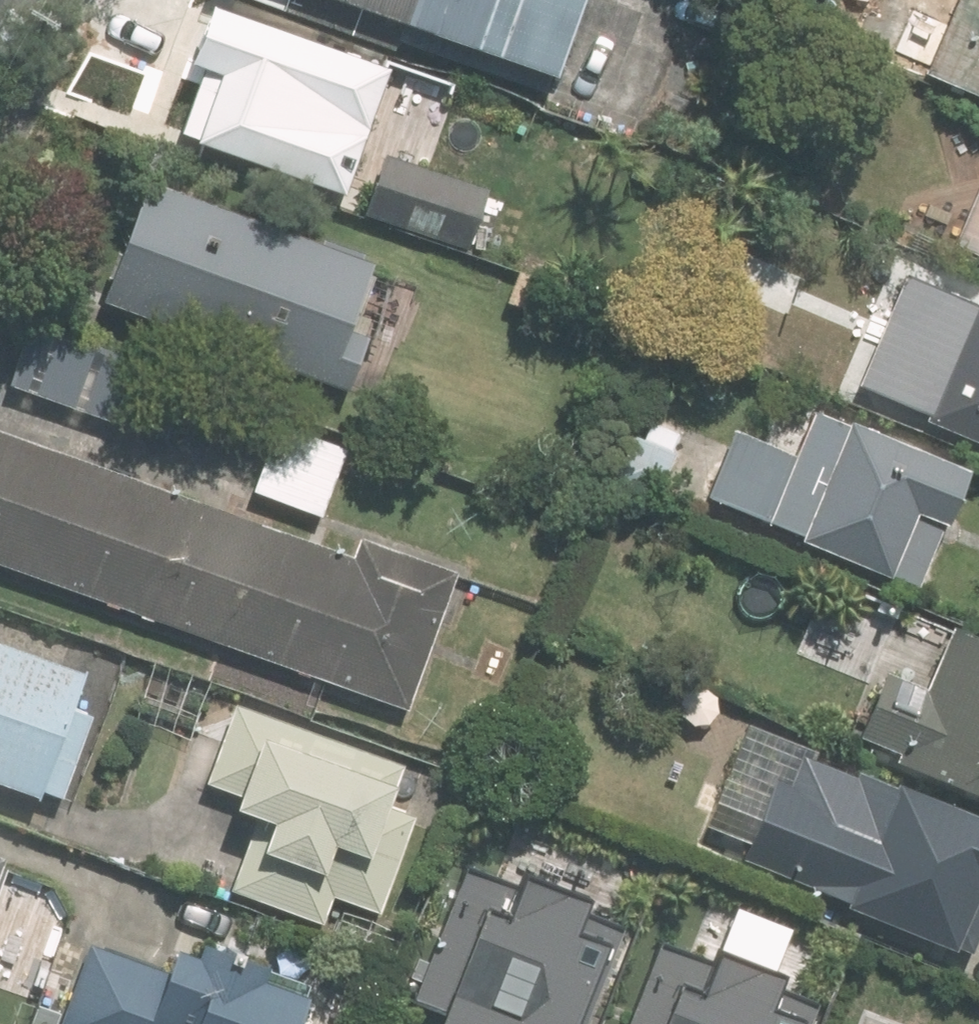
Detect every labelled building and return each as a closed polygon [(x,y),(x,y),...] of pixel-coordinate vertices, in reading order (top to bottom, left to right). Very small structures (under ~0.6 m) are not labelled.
[(386,47),(390,37),(541,93),(575,0),(256,0),(386,47)] [(932,72),(978,91),(978,0),(961,0),(932,72)] [(388,68),(218,6),(197,65),(207,68),(182,134),(349,195),(373,130),(367,127),(388,68)] [(388,164),(369,214),(465,249),(484,199),(388,164)] [(149,181),(105,301),(351,391),(371,337),(355,331),(381,259),(325,239),(323,244),(149,181)] [(955,249),(978,259),(978,188),(955,249)] [(951,293),(904,409),(928,418),(924,426),(978,448),(978,305),(951,293)] [(35,325),(13,384),(165,440),(183,393),(150,382),(155,369),(35,325)] [(800,545),(918,593),(941,534),(915,523),(918,517),(950,530),(973,472),(849,423),(847,430),(814,416),(796,457),(735,431),(706,500),(802,539),(800,545)] [(346,448),(280,424),(255,493),(321,517),(346,448)] [(407,712),(457,574),(362,540),(355,560),(0,431),(0,564),(407,712)] [(631,442),(613,484),(652,501),(670,461),(631,442)] [(978,797),(978,644),(952,633),(928,696),(884,678),(858,740),(898,757),(895,762),(978,797)] [(39,801),(42,794),(59,800),(89,718),(72,712),(84,677),(0,646),(0,787),(39,801)] [(403,764),(240,705),(210,785),(243,798),(239,810),(260,816),(233,892),(323,925),(334,894),(383,911),(417,817),(393,810),(402,786),(396,784),(403,764)] [(703,708),(692,735),(715,745),(727,718),(703,708)] [(955,954),(957,949),(970,955),(978,933),(978,821),(897,788),(896,792),(859,778),(857,784),(802,761),(790,789),(775,782),(743,862),(849,905),(846,909),(955,954)] [(615,926),(456,868),(401,1017),(420,1023),(579,1023),(615,926)] [(60,1023),(300,1023),(309,998),(267,983),(273,967),(208,943),(202,960),(184,953),(176,975),(90,943),(60,1023)] [(808,1007),(649,949),(621,1023),(802,1023),(808,1007)]
